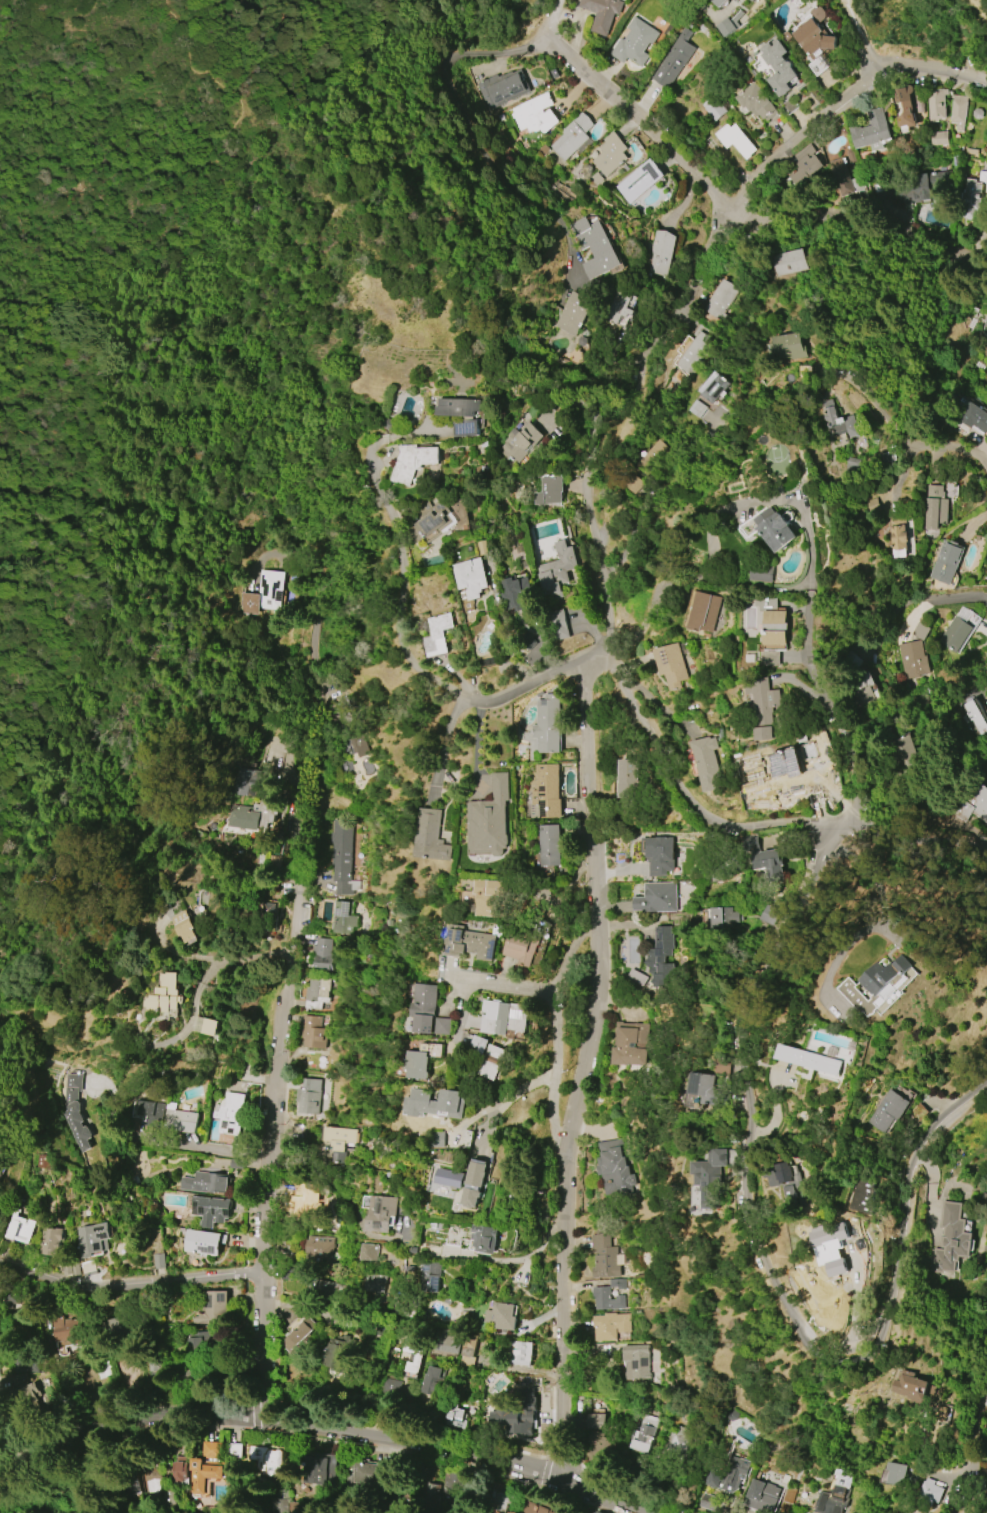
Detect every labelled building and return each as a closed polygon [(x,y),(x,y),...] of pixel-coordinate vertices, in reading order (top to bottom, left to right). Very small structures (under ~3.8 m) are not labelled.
[(579,7),(581,0),(620,0),(624,2),(620,14),(615,13),(607,36),(591,31),(597,13),(579,7)] [(635,15),(661,33),(653,44),(650,42),(644,52),(649,55),(642,67),(628,57),(624,63),(610,54),(621,38),(624,40),(631,30),(627,27),(635,15)] [(725,37),(741,26),(733,15),(717,27),(725,37)] [(812,17),(817,23),(818,22),(829,36),(837,36),(836,49),(829,48),(819,56),(828,67),(818,76),(809,65),(815,61),(792,33),(798,28),(797,27),(803,23),(804,24),(812,17)] [(668,89),(651,77),(668,54),(667,53),(685,27),(692,32),(685,41),(696,49),(668,89)] [(798,75),(787,83),(791,89),(781,97),(767,80),(775,74),(761,55),(763,53),(760,49),(776,36),(788,52),(783,55),(786,59),(784,61),(785,62),(788,60),(792,66),(791,67),(798,75)] [(531,90),(514,97),(515,98),(486,110),(475,83),(497,74),(499,80),(512,75),(511,74),(522,69),(531,90)] [(735,97),(755,82),(778,113),(767,121),(765,118),(763,119),(760,114),(755,117),(751,111),(750,112),(746,106),(743,108),(735,97)] [(923,87),(925,112),(914,113),(917,125),(909,127),(908,125),(900,127),(898,118),(900,116),(903,115),(905,112),(907,112),(905,102),(902,102),(900,101),(895,101),(893,90),(908,87),(908,86),(911,85),(914,86),(914,88),(923,87)] [(929,122),(928,90),(948,89),(948,95),(945,95),(946,118),(938,119),(939,121),(929,122)] [(513,109),(548,92),(554,104),(542,109),(544,114),(550,109),(560,121),(545,134),(541,129),(536,131),(534,130),(530,132),(528,127),(521,130),(516,118),(514,118),(513,114),(514,112),(513,109)] [(951,123),(954,95),(968,96),(964,131),(957,131),(958,123),(951,123)] [(714,121),(701,105),(712,96),(715,99),(716,99),(726,111),(714,121)] [(871,144),(856,149),(849,127),(860,124),(861,128),(872,125),(868,111),(882,107),(893,141),(883,144),(884,147),(873,151),(871,144)] [(563,130),(582,112),(594,125),(585,133),(594,143),(580,156),(576,152),(566,161),(551,146),(563,134),(559,131),(562,128),(563,130)] [(715,134),(727,123),(730,127),(735,123),(757,149),(751,154),(752,155),(747,160),(733,143),(727,148),(715,134)] [(627,158),(606,176),(593,160),(603,152),(599,148),(606,142),(603,139),(614,131),(628,148),(623,152),(627,158)] [(931,132),(948,131),(949,144),(932,145),(931,132)] [(795,155),(811,143),(817,150),(810,156),(812,158),(816,155),(826,168),(806,182),(806,181),(792,191),(783,179),(800,167),(797,163),(799,161),(795,155)] [(845,162),(855,192),(841,197),(830,167),(831,166),(830,162),(845,156),(846,162),(845,162)] [(615,186),(650,158),(664,175),(630,203),(615,186)] [(939,173),(916,173),(915,200),(938,201),(939,173)] [(589,280),(581,263),(594,257),(588,246),(580,250),(568,225),(585,216),(590,224),(599,220),(622,263),(589,280)] [(678,236),(666,277),(647,271),(652,253),(650,252),(656,230),(678,236)] [(773,256),(804,248),(809,269),(778,277),(773,256)] [(702,307),(723,279),(738,290),(717,318),(702,307)] [(605,319),(618,289),(633,295),(627,308),(635,311),(633,316),(628,314),(627,317),(621,315),(617,324),(605,319)] [(576,336),(555,325),(573,291),(584,296),(585,294),(592,298),(591,299),(595,301),(576,336)] [(670,364),(691,338),(688,335),(695,325),(715,340),(686,377),(670,364)] [(773,337),(801,333),(803,347),(807,346),(808,357),(790,360),(789,357),(777,359),(776,353),(771,354),(769,344),(774,343),(773,337)] [(688,339),(683,335),(671,351),(676,355),(688,339)] [(698,390),(714,370),(721,375),(722,374),(734,384),(716,406),(698,390)] [(440,397),(482,399),(482,410),(475,410),(475,415),(474,415),(474,419),(479,419),(480,434),(455,436),(453,420),(463,419),(462,415),(436,414),(436,405),(440,405),(440,397)] [(823,401),(835,398),(840,418),(856,414),(861,434),(850,437),(849,432),(835,435),(833,427),(829,428),(825,414),(827,414),(823,401)] [(971,402),(986,412),(986,434),(973,425),(972,428),(959,419),(971,402)] [(387,417),(399,422),(396,431),(384,427),(387,417)] [(528,421),(544,436),(517,465),(513,461),(511,463),(500,453),(502,451),(499,448),(504,443),(503,441),(507,436),(506,436),(512,429),(517,433),(528,421)] [(669,450),(656,440),(649,449),(661,459),(669,450)] [(394,481),(400,459),(403,453),(402,445),(419,444),(420,448),(440,447),(441,463),(425,464),(423,470),(419,469),(413,487),(394,481)] [(561,475),(562,492),(560,492),(561,503),(542,503),(542,505),(536,505),(536,504),(531,504),(531,492),(533,492),(533,478),(537,478),(537,476),(541,476),(541,475),(547,475),(547,476),(561,475)] [(927,485),(943,485),(943,491),(944,491),(944,499),(948,499),(947,522),(938,522),(938,529),(924,529),(927,485)] [(863,501),(875,497),(878,510),(867,513),(863,501)] [(423,546),(410,528),(423,519),(415,509),(427,499),(433,506),(442,499),(457,518),(442,530),(443,533),(423,546)] [(793,518),(789,521),(790,523),(789,524),(798,537),(777,553),(759,529),(749,537),(741,526),(766,507),(767,509),(770,506),(776,514),(780,511),(783,515),(788,511),(793,513),(793,518)] [(888,519),(905,517),(906,532),(908,531),(908,541),(906,542),(907,556),(893,558),(893,549),(890,549),(888,519)] [(536,565),(559,559),(558,552),(556,553),(553,542),(565,539),(567,547),(573,545),(579,569),(567,572),(569,582),(560,584),(563,596),(553,599),(552,593),(543,596),(536,565)] [(929,576),(943,539),(950,542),(951,540),(959,543),(958,545),(965,548),(950,585),(929,576)] [(480,557),(452,565),(462,601),(490,593),(480,557)] [(772,583),(750,580),(752,564),(774,567),(772,583)] [(259,570),(283,572),(279,609),(257,607),(256,615),(237,613),(239,592),(256,594),(259,570)] [(528,576),(535,603),(522,606),(523,609),(514,611),(513,608),(505,610),(501,592),(504,592),(501,578),(515,575),(516,580),(528,576)] [(712,632),(700,629),(700,631),(687,627),(696,590),(721,596),(712,632)] [(755,597),(777,597),(777,607),(786,607),(786,611),(788,611),(788,645),(786,645),(786,649),(762,649),(762,643),(763,643),(763,623),(764,623),(764,609),(759,609),(759,606),(755,606),(755,597)] [(563,608),(570,637),(553,641),(546,612),(563,608)] [(450,611),(428,617),(433,635),(424,638),(429,658),(449,652),(443,629),(454,626),(450,611)] [(938,641),(955,615),(973,627),(956,653),(938,641)] [(911,633),(918,621),(930,628),(923,640),(911,633)] [(903,679),(897,644),(921,640),(924,656),(926,655),(930,673),(919,675),(919,676),(903,679)] [(660,675),(653,649),(678,642),(688,679),(680,681),(682,688),(670,691),(665,674),(660,675)] [(850,679),(860,708),(879,701),(869,672),(850,679)] [(769,676),(770,690),(780,689),(781,706),(772,707),(774,739),(755,741),(754,728),(755,728),(753,693),(745,694),(744,684),(769,676)] [(558,693),(560,753),(537,753),(536,738),(532,738),(531,725),(536,725),(535,699),(539,699),(539,697),(543,697),(543,694),(558,693)] [(351,706),(369,754),(359,758),(356,752),(355,752),(343,720),(332,724),(325,707),(338,702),(336,699),(344,696),(348,708),(351,706)] [(975,698),(986,719),(986,731),(980,735),(972,720),(970,721),(965,713),(967,712),(963,704),(975,698)] [(690,741),(709,736),(710,738),(715,737),(718,748),(713,750),(724,787),(704,792),(697,766),(690,741)] [(899,763),(914,762),(911,736),(896,737),(899,763)] [(800,745),(808,773),(789,778),(788,773),(768,779),(765,768),(771,766),(768,754),(800,745)] [(621,798),(621,759),(640,759),(640,798),(621,798)] [(558,763),(559,799),(561,799),(562,817),(529,818),(528,803),(531,803),(530,790),(535,790),(535,782),(532,782),(531,764),(558,763)] [(492,772),(508,772),(510,857),(469,858),(468,801),(493,800),(492,772)] [(983,784),(986,786),(986,824),(972,814),(966,823),(952,814),(965,794),(972,799),(983,784)] [(230,804),(252,806),(252,804),(259,804),(260,792),(279,793),(277,815),(275,814),(274,823),(271,823),(270,828),(259,827),(259,829),(226,826),(227,815),(228,815),(230,804)] [(422,808),(443,810),(440,838),(444,839),(443,845),(449,845),(447,860),(417,857),(422,808)] [(331,866),(331,844),(329,844),(329,832),(332,832),(332,820),(341,820),(341,824),(351,824),(351,881),(359,881),(359,890),(353,890),(353,895),(336,895),(336,881),(332,881),(332,866),(331,866)] [(558,824),(560,865),(539,866),(538,825),(558,824)] [(674,837),(675,870),(667,870),(667,876),(649,877),(649,860),(647,860),(647,837),(674,837)] [(762,869),(765,869),(765,884),(784,884),(783,850),(761,850),(762,869)] [(475,915),(476,895),(473,895),(474,880),(508,881),(508,896),(498,896),(497,916),(475,915)] [(676,882),(676,911),(634,912),(634,897),(645,897),(645,883),(676,882)] [(331,933),(334,900),(352,902),(351,916),(356,916),(355,927),(351,927),(350,935),(331,933)] [(264,903),(277,904),(276,916),(279,917),(278,929),(273,928),(273,931),(267,931),(267,933),(255,932),(256,917),(263,918),(264,903)] [(773,927),(781,911),(768,905),(760,920),(773,927)] [(713,907),(733,906),(733,911),(739,911),(739,922),(734,922),(734,927),(713,927),(713,907)] [(174,919),(190,911),(200,931),(198,932),(201,939),(190,945),(186,937),(184,939),(174,919)] [(445,955),(450,924),(465,926),(464,930),(496,935),(492,962),(476,959),(477,953),(465,951),(465,954),(461,953),(460,957),(445,955)] [(673,933),(674,948),(671,948),(671,954),(665,955),(665,964),(674,963),(674,978),(669,978),(669,986),(653,987),(653,974),(650,974),(650,967),(647,967),(646,955),(651,955),(651,948),(654,948),(653,926),(671,926),(672,933),(673,933)] [(519,959),(502,955),(504,946),(509,948),(512,934),(539,941),(535,954),(534,954),(531,966),(518,962),(519,959)] [(318,938),(333,939),(332,957),(334,957),(333,971),(315,970),(316,962),(312,961),(313,952),(314,952),(315,945),(318,946),(318,938)] [(836,988),(848,976),(855,985),(857,982),(855,981),(876,961),(878,963),(884,958),(891,964),(900,956),(911,967),(904,975),(909,979),(868,1016),(862,1010),(859,1012),(836,988)] [(168,973),(180,974),(179,990),(182,991),(182,998),(186,998),(186,1003),(181,1003),(180,1010),(171,1009),(171,1014),(161,1013),(161,1020),(151,1019),(151,1017),(148,1016),(149,1008),(145,1008),(146,1002),(147,1002),(147,1000),(151,1000),(151,997),(156,997),(156,989),(161,989),(162,982),(160,982),(160,975),(167,975),(168,973)] [(307,1009),(308,988),(312,988),(313,978),(333,979),(332,993),(331,993),(330,1004),(323,1003),(323,1010),(307,1009)] [(410,1017),(412,1004),(414,1004),(416,983),(438,986),(433,1034),(413,1032),(415,1018),(410,1017)] [(486,1000),(527,1006),(526,1013),(529,1014),(527,1033),(508,1030),(507,1037),(479,1032),(482,1014),(487,1015),(487,1012),(484,1011),(486,1000)] [(194,1031),(218,1036),(221,1021),(197,1016),(194,1031)] [(304,1039),(306,1017),(322,1018),(322,1022),(329,1022),(328,1030),(326,1030),(326,1037),(327,1037),(326,1049),(306,1048),(307,1039),(304,1039)] [(647,1023),(646,1065),(612,1065),(613,1047),(615,1047),(616,1021),(622,1021),(622,1023),(647,1023)] [(407,1069),(409,1051),(420,1052),(421,1043),(442,1045),(441,1058),(429,1057),(428,1071),(430,1073),(430,1077),(428,1080),(409,1078),(410,1069),(407,1069)] [(477,1074),(488,1043),(506,1049),(495,1080),(477,1074)] [(783,1043),(847,1062),(843,1077),(778,1058),(783,1043)] [(689,1093),(692,1072),(715,1076),(713,1084),(723,1085),(720,1107),(702,1104),(703,1095),(689,1093)] [(68,1075),(83,1076),(83,1092),(80,1092),(79,1103),(81,1103),(83,1106),(82,1114),(87,1124),(84,1125),(86,1128),(88,1127),(90,1130),(91,1129),(95,1137),(94,1138),(94,1139),(89,1141),(94,1150),(85,1154),(80,1145),(80,1146),(75,1136),(76,1135),(65,1115),(69,1113),(68,1112),(67,1112),(68,1075)] [(250,1084),(246,1111),(250,1112),(248,1125),(244,1124),(241,1137),(219,1134),(221,1120),(214,1119),(216,1106),(221,1106),(227,1088),(231,1088),(234,1085),(236,1084),(238,1082),(250,1084)] [(301,1114),(302,1103),(299,1103),(300,1090),(304,1090),(304,1082),(317,1083),(316,1093),(321,1094),(319,1116),(301,1114)] [(867,1121),(890,1088),(911,1102),(899,1121),(895,1119),(886,1134),(867,1121)] [(438,1110),(440,1089),(460,1092),(460,1090),(466,1091),(463,1119),(438,1116),(439,1110),(438,1110)] [(137,1101),(166,1105),(164,1120),(138,1117),(139,1110),(136,1110),(137,1101)] [(177,1111),(202,1114),(199,1136),(166,1131),(170,1104),(178,1105),(177,1111)] [(360,1132),(359,1146),(348,1146),(348,1154),(349,1154),(347,1166),(335,1165),(337,1145),(329,1144),(330,1129),(360,1132)] [(429,1148),(445,1148),(445,1132),(430,1131),(429,1148)] [(596,1142),(618,1138),(621,1152),(620,1152),(621,1156),(623,1156),(624,1165),(626,1165),(628,1174),(632,1173),(634,1184),(630,1185),(631,1194),(616,1197),(616,1192),(604,1194),(600,1173),(596,1174),(595,1165),(596,1164),(595,1157),(599,1156),(596,1142)] [(691,1162),(707,1162),(707,1149),(727,1149),(727,1166),(720,1166),(720,1208),(702,1208),(702,1185),(694,1185),(694,1174),(691,1174),(691,1162)] [(243,1169),(244,1160),(230,1159),(230,1168),(243,1169)] [(473,1159),(488,1162),(477,1207),(474,1207),(474,1209),(465,1206),(465,1204),(462,1203),(473,1159)] [(799,1182),(795,1161),(777,1164),(780,1185),(799,1182)] [(220,1195),(182,1190),(184,1178),(197,1179),(198,1172),(230,1176),(230,1178),(235,1179),(234,1183),(231,1183),(230,1194),(220,1195)] [(871,1183),(854,1181),(850,1207),(867,1210),(871,1183)] [(294,1223),(297,1183),(317,1184),(316,1206),(320,1206),(320,1211),(322,1211),(322,1221),(314,1221),(314,1225),(294,1223)] [(367,1231),(369,1216),(370,1216),(372,1196),(397,1198),(394,1226),(390,1226),(389,1233),(367,1231)] [(195,1198),(233,1202),(231,1221),(227,1220),(227,1225),(219,1224),(219,1219),(217,1219),(216,1231),(205,1230),(205,1228),(203,1227),(203,1222),(205,1222),(205,1218),(194,1217),(195,1198)] [(931,1272),(933,1248),(940,1248),(941,1235),(942,1235),(943,1228),(939,1227),(941,1200),(963,1202),(961,1219),(966,1219),(965,1232),(973,1233),(973,1240),(975,1240),(974,1252),(971,1251),(971,1258),(960,1257),(960,1262),(957,1262),(956,1272),(944,1271),(944,1273),(931,1272)] [(14,1217),(29,1221),(29,1220),(38,1223),(31,1245),(17,1241),(16,1243),(6,1240),(14,1217)] [(824,1229),(830,1236),(826,1239),(840,1255),(862,1236),(856,1229),(854,1230),(846,1220),(838,1226),(834,1221),(824,1229)] [(80,1230),(111,1225),(114,1242),(111,1242),(112,1253),(94,1256),(95,1259),(85,1261),(84,1254),(83,1254),(81,1245),(83,1244),(80,1230)] [(473,1240),(475,1225),(500,1229),(496,1256),(476,1252),(477,1248),(475,1247),(476,1240),(473,1240)] [(67,1231),(65,1245),(64,1245),(62,1259),(41,1256),(44,1228),(67,1231)] [(190,1232),(230,1237),(229,1246),(223,1245),(222,1258),(187,1254),(190,1232)] [(618,1277),(591,1279),(591,1267),(594,1267),(592,1247),(589,1247),(589,1234),(606,1232),(607,1247),(613,1247),(614,1266),(618,1266),(618,1277)] [(332,1238),(331,1253),(335,1254),(335,1263),(325,1263),(325,1259),(319,1259),(319,1261),(307,1260),(307,1252),(306,1252),(306,1240),(308,1240),(308,1236),(332,1238)] [(817,1270),(819,1274),(821,1275),(822,1281),(820,1283),(821,1286),(849,1295),(845,1307),(810,1296),(809,1290),(798,1292),(795,1272),(805,1270),(804,1264),(819,1252),(813,1246),(820,1240),(825,1247),(826,1246),(834,1256),(817,1270)] [(362,1260),(363,1243),(379,1244),(377,1261),(362,1260)] [(154,1269),(165,1268),(164,1254),(153,1254),(154,1269)] [(424,1262),(442,1263),(441,1276),(440,1276),(439,1292),(422,1292),(424,1262)] [(369,1274),(390,1276),(387,1297),(373,1296),(374,1292),(367,1291),(369,1274)] [(315,1279),(340,1284),(337,1300),(330,1299),(329,1302),(322,1300),(323,1297),(312,1295),(315,1279)] [(607,1287),(608,1299),(614,1299),(613,1296),(622,1295),(623,1308),(594,1310),(594,1299),(592,1299),(591,1288),(607,1287)] [(226,1291),(226,1300),(226,1323),(193,1323),(193,1316),(198,1316),(198,1313),(204,1313),(204,1291),(226,1291)] [(6,1309),(6,1293),(24,1292),(24,1296),(24,1304),(15,1304),(15,1309),(6,1309)] [(493,1303),(514,1306),(513,1316),(517,1316),(515,1331),(490,1328),(491,1322),(484,1321),(486,1310),(492,1311),(493,1303)] [(592,1316),(603,1315),(603,1313),(615,1313),(615,1314),(626,1314),(627,1335),(616,1335),(616,1328),(615,1328),(616,1340),(595,1341),(594,1327),(593,1327),(592,1316)] [(108,1323),(128,1317),(133,1335),(113,1341),(108,1323)] [(288,1329),(299,1319),(304,1320),(308,1317),(309,1318),(310,1317),(318,1324),(317,1328),(297,1349),(299,1350),(293,1355),(288,1348),(287,1340),(293,1334),(288,1329)] [(84,1340),(56,1344),(53,1319),(62,1318),(63,1321),(81,1319),(84,1340)] [(465,1333),(461,1355),(433,1350),(436,1328),(465,1333)] [(194,1335),(214,1333),(215,1347),(206,1347),(207,1362),(206,1362),(208,1387),(190,1389),(189,1385),(181,1385),(180,1374),(194,1373),(192,1349),(191,1349),(191,1340),(194,1340),(194,1335)] [(479,1337),(475,1358),(476,1358),(475,1367),(461,1365),(467,1335),(479,1337)] [(332,1339),(353,1345),(344,1375),(331,1372),(331,1368),(324,1366),(326,1361),(324,1358),(326,1350),(329,1347),(332,1339)] [(511,1364),(513,1348),(507,1348),(507,1340),(533,1342),(531,1361),(531,1366),(511,1364)] [(419,1373),(406,1370),(408,1361),(414,1363),(416,1352),(404,1350),(406,1341),(425,1344),(419,1373)] [(648,1345),(649,1373),(650,1373),(650,1379),(627,1380),(626,1361),(623,1361),(623,1346),(648,1345)] [(9,1360),(11,1360),(11,1354),(35,1353),(35,1372),(11,1372),(11,1363),(9,1363),(9,1360)] [(423,1392),(430,1366),(445,1370),(441,1384),(444,1385),(442,1393),(439,1392),(438,1396),(423,1392)] [(924,1392),(923,1398),(897,1391),(901,1379),(904,1379),(907,1369),(920,1372),(919,1377),(934,1381),(932,1385),(934,1386),(932,1394),(924,1392)] [(402,1382),(384,1377),(379,1395),(397,1400),(402,1382)] [(24,1391),(36,1385),(43,1398),(30,1404),(24,1391)] [(540,1403),(538,1415),(521,1412),(517,1440),(486,1435),(493,1394),(530,1400),(530,1403),(534,1404),(534,1402),(540,1403)] [(467,1431),(449,1426),(455,1403),(463,1405),(461,1410),(469,1412),(466,1420),(470,1421),(467,1431)] [(643,1413),(658,1418),(647,1453),(629,1448),(632,1439),(628,1437),(631,1428),(638,1431),(643,1413)] [(586,1414),(605,1414),(605,1429),(586,1429),(586,1414)] [(202,1460),(203,1443),(221,1444),(220,1461),(214,1460),(214,1464),(228,1464),(227,1484),(210,1483),(208,1499),(190,1498),(191,1494),(189,1494),(191,1460),(203,1461),(203,1462),(210,1463),(210,1460),(202,1460)] [(252,1446),(270,1447),(270,1446),(279,1447),(279,1448),(285,1449),(284,1476),(283,1475),(282,1478),(279,1478),(280,1475),(276,1475),(276,1478),(271,1477),(271,1475),(269,1475),(269,1471),(258,1471),(259,1461),(251,1460),(252,1446)] [(308,1454),(337,1457),(333,1490),(312,1488),(312,1485),(303,1484),(306,1457),(308,1457),(308,1454)] [(743,1479),(739,1488),(734,1493),(707,1484),(708,1480),(707,1479),(708,1476),(709,1475),(713,1464),(728,1469),(732,1455),(752,1462),(746,1480),(743,1479)] [(348,1458),(369,1460),(369,1462),(387,1464),(386,1478),(384,1477),(383,1487),(353,1484),(354,1480),(346,1479),(348,1458)] [(172,1484),(173,1465),(175,1465),(175,1460),(187,1460),(187,1482),(183,1482),(183,1484),(172,1484)] [(886,1461),(905,1464),(901,1485),(886,1483),(888,1470),(885,1469),(886,1461)] [(159,1493),(142,1494),(139,1466),(156,1465),(159,1493)] [(441,1495),(446,1469),(466,1473),(462,1494),(460,1503),(449,1501),(449,1506),(440,1504),(441,1495)] [(850,1474),(832,1471),(829,1491),(818,1489),(814,1512),(844,1512),(850,1474)] [(933,1480),(931,1484),(942,1488),(936,1503),(931,1501),(929,1507),(919,1503),(921,1496),(916,1494),(922,1480),(923,1481),(924,1477),(933,1480)] [(783,1489),(775,1512),(769,1512),(744,1504),(754,1479),(766,1483),(766,1482),(778,1486),(777,1487),(783,1489)] [(506,1505),(503,1512),(501,1512),(496,1511),(496,1512),(475,1512),(485,1480),(511,1488),(510,1491),(518,1493),(514,1505),(508,1504),(506,1505)] [(424,1492),(426,1483),(440,1486),(438,1495),(439,1496),(437,1506),(432,1505),(431,1506),(413,1502),(414,1497),(421,1498),(422,1491),(424,1492)] [(161,1494),(174,1494),(173,1502),(173,1509),(160,1509),(161,1502),(161,1494)]
